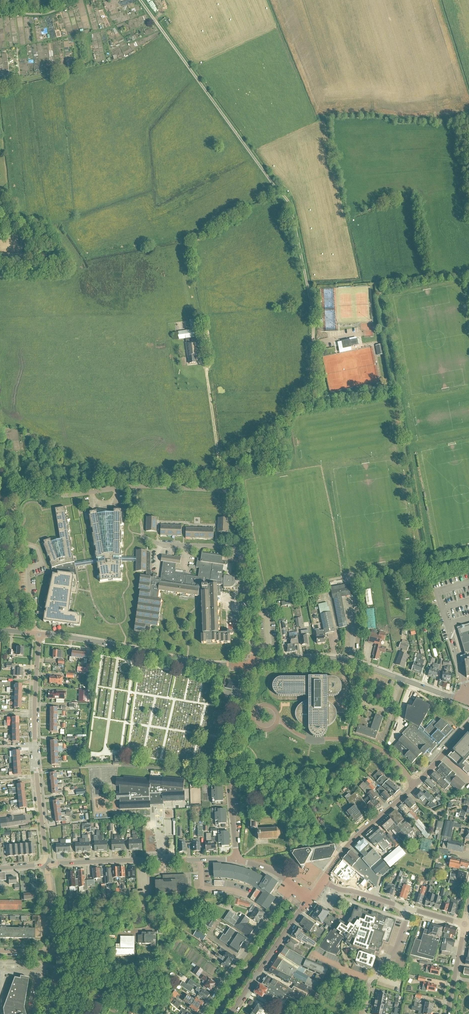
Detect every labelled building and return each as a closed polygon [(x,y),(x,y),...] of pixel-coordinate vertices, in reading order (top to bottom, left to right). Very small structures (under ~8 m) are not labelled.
[(12,264),(12,254),(0,254),(0,264),(12,264)] [(178,332),(179,339),(197,337),(195,320),(189,320),(191,329),(190,329),(190,330),(191,330),(191,331),(178,332)] [(349,341),(349,340),(341,342),(343,349),(351,348),(351,347),(358,345),(359,344),(358,340),(357,340),(357,339),(349,341)] [(195,357),(199,356),(197,343),(185,344),(187,358),(188,358),(189,364),(196,363),(195,357)] [(384,355),(382,345),(376,346),(377,356),(384,355)] [(78,585),(75,567),(74,563),(73,557),(72,557),(71,551),(72,551),(70,538),(69,539),(68,533),(69,532),(67,520),(66,520),(65,514),(66,514),(65,508),(55,509),(60,540),(52,543),(50,540),(44,542),(45,544),(44,544),(48,557),(50,557),(52,562),(50,563),(52,569),(54,568),(55,572),(54,572),(45,610),(44,622),(80,627),(81,617),(79,617),(79,615),(69,613),(72,593),(76,594),(78,585)] [(97,559),(97,563),(98,570),(99,570),(100,576),(99,576),(100,582),(101,582),(108,581),(113,580),(121,581),(121,574),(120,574),(120,568),(121,568),(121,562),(121,557),(122,551),(121,551),(121,545),(122,545),(122,533),(121,533),(121,526),(122,526),(122,514),(121,514),(121,511),(114,510),(114,514),(97,515),(97,512),(90,513),(90,516),(89,516),(91,529),(92,529),(93,535),(92,535),(95,547),(96,553),(95,553),(97,559)] [(136,558),(136,562),(136,572),(146,572),(146,577),(141,576),(139,590),(140,590),(134,631),(145,633),(145,631),(147,631),(147,633),(147,634),(148,634),(149,634),(150,633),(151,626),(158,627),(162,600),(158,599),(159,592),(180,594),(180,596),(188,597),(188,595),(198,596),(202,596),(203,633),(204,635),(201,635),(202,644),(206,644),(206,642),(217,642),(217,643),(221,643),(230,643),(230,636),(230,635),(232,635),(233,635),(233,634),(233,633),(233,632),(232,632),(230,632),(228,632),(228,633),(219,634),(219,633),(218,597),(221,596),(221,587),(217,587),(217,585),(223,585),(224,588),(230,588),(233,587),(235,584),(235,581),(233,578),(231,577),(228,577),(224,576),(224,579),(221,578),(223,566),(226,566),(227,566),(227,565),(227,564),(227,563),(226,563),(222,562),(223,556),(202,553),(201,559),(198,559),(196,568),(200,568),(199,577),(183,575),(183,574),(175,573),(176,564),(180,565),(181,557),(174,556),(174,557),(162,555),(161,562),(163,562),(161,579),(156,578),(156,577),(156,576),(155,575),(154,575),(151,573),(150,570),(151,553),(147,553),(147,551),(136,551),(136,558)] [(350,584),(331,588),(333,599),(334,599),(341,597),(353,595),(350,584)] [(334,599),(339,628),(347,627),(345,616),(341,597),(334,599)] [(318,605),(324,631),(315,632),(316,638),(317,644),(325,643),(324,637),(323,635),(334,632),(329,607),(328,608),(327,603),(318,605)] [(460,629),(458,630),(467,661),(465,661),(467,678),(468,677),(468,626),(460,629)] [(301,635),(300,635),(302,645),(307,645),(306,635),(309,634),(308,630),(301,631),(301,635)] [(385,653),(387,648),(382,647),(382,646),(380,646),(381,640),(384,641),(386,634),(372,630),(369,643),(375,645),(373,655),(374,655),(373,659),(377,660),(377,659),(378,660),(380,652),(385,653)] [(287,653),(296,652),(295,645),(298,645),(297,636),(289,637),(290,644),(286,645),(287,653)] [(400,653),(396,665),(403,668),(408,655),(406,655),(409,646),(407,645),(408,642),(402,640),(401,643),(399,648),(403,650),(402,653),(400,653)] [(22,656),(23,648),(17,648),(16,653),(12,652),(12,651),(9,650),(9,656),(12,656),(22,656)] [(54,651),(53,658),(58,659),(58,664),(64,664),(64,661),(62,661),(62,659),(63,659),(63,652),(59,652),(59,651),(54,651)] [(79,652),(73,651),(72,657),(70,657),(69,661),(72,662),(73,658),(79,658),(79,652)] [(86,653),(79,652),(79,658),(84,659),(84,663),(87,664),(87,659),(86,659),(86,653)] [(416,672),(421,660),(423,655),(417,654),(416,658),(417,658),(415,663),(414,663),(412,671),(416,672)] [(425,661),(421,660),(416,672),(421,674),(424,666),(423,666),(425,661)] [(436,665),(434,664),(432,668),(431,668),(428,677),(432,678),(436,665)] [(17,676),(22,677),(23,669),(19,669),(19,668),(12,667),(12,670),(13,670),(13,676),(17,676)] [(50,677),(50,683),(57,684),(62,685),(62,677),(54,676),(53,677),(50,677)] [(275,682),(273,684),(273,686),(273,689),(273,692),(275,694),(277,695),(279,697),(282,697),(309,697),(309,701),(305,702),(302,703),(300,705),(298,708),(297,710),(296,711),(296,714),(296,717),(297,721),(299,723),(302,726),(305,727),(309,728),(309,731),(309,733),(311,735),(313,737),(315,738),(317,738),(320,738),(322,737),(324,736),(326,735),(327,732),(327,730),(327,727),(330,726),(332,724),(334,722),(335,720),(336,717),(337,714),(336,711),(335,708),(333,706),(330,704),(327,702),(327,697),(333,697),(335,696),(338,695),(339,694),(341,691),(342,689),(342,686),(341,684),(339,681),(337,680),(335,679),(332,678),(282,678),(279,679),(277,680),(275,682)] [(228,680),(226,688),(232,690),(233,687),(234,688),(238,689),(239,682),(228,680)] [(79,702),(88,703),(88,702),(90,702),(90,693),(88,693),(88,690),(80,690),(79,702)] [(49,692),(49,699),(57,699),(56,702),(64,702),(64,700),(65,700),(65,694),(66,694),(66,692),(65,692),(65,691),(57,691),(57,692),(54,692),(54,693),(49,692)] [(435,747),(433,745),(435,742),(438,745),(452,730),(441,720),(437,724),(434,721),(425,730),(421,727),(421,725),(430,709),(423,705),(422,704),(423,703),(416,701),(410,711),(407,710),(405,722),(411,725),(402,736),(404,737),(394,747),(413,765),(415,762),(414,761),(421,753),(424,755),(427,752),(429,755),(435,747)] [(376,714),(372,728),(359,724),(357,732),(377,738),(384,716),(376,714)] [(468,757),(468,735),(468,734),(463,740),(448,757),(468,775),(468,773),(468,765),(465,762),(468,757)] [(445,779),(449,782),(450,782),(451,782),(451,783),(460,791),(465,785),(456,777),(455,776),(455,775),(443,763),(438,768),(439,769),(437,772),(444,778),(445,777),(446,778),(445,779)] [(394,796),(400,790),(383,776),(382,776),(381,775),(381,774),(378,772),(373,777),(377,781),(377,782),(394,796)] [(445,779),(444,780),(435,772),(430,777),(437,783),(445,790),(450,784),(449,783),(449,782),(445,779)] [(124,780),(117,779),(116,787),(120,787),(120,794),(117,794),(117,801),(120,801),(120,803),(120,810),(150,809),(150,806),(160,806),(160,805),(163,804),(163,802),(185,801),(185,792),(183,792),(183,789),(184,780),(150,777),(150,780),(124,778),(124,780)] [(428,779),(424,783),(432,790),(432,789),(437,794),(440,792),(438,790),(435,787),(436,786),(428,779)] [(372,791),(373,791),(376,789),(366,780),(363,782),(363,783),(364,783),(372,791)] [(364,783),(363,783),(359,787),(363,791),(367,795),(369,797),(365,800),(368,804),(368,805),(374,813),(378,810),(382,806),(378,801),(376,802),(374,799),(375,799),(376,800),(379,798),(373,791),(372,791),(364,783)] [(64,786),(58,787),(52,787),(53,794),(63,793),(62,791),(58,791),(58,788),(62,788),(64,788),(64,786)] [(211,787),(212,795),(223,795),(223,790),(222,787),(215,788),(215,787),(211,787)] [(386,802),(390,798),(383,789),(382,790),(380,788),(377,790),(386,802)] [(413,795),(419,800),(420,800),(422,802),(425,799),(429,803),(427,805),(431,809),(437,806),(432,802),(435,800),(427,792),(424,795),(419,789),(413,795)] [(356,793),(351,797),(349,794),(345,798),(347,800),(346,800),(353,808),(347,814),(355,824),(364,817),(357,809),(364,803),(356,793)] [(212,795),(212,803),(215,803),(215,802),(223,802),(223,799),(223,795),(212,795)] [(438,795),(435,798),(437,800),(441,804),(444,800),(438,795)] [(421,834),(426,839),(432,834),(428,828),(427,829),(419,820),(419,819),(414,813),(419,808),(410,798),(404,803),(406,804),(401,809),(407,816),(406,816),(413,824),(414,824),(422,833),(421,834)] [(54,809),(60,808),(60,804),(64,803),(63,801),(53,802),(54,809)] [(215,809),(215,817),(226,817),(226,812),(225,810),(218,810),(218,809),(215,809)] [(404,820),(396,810),(389,816),(394,823),(406,837),(409,834),(412,837),(418,832),(414,827),(412,829),(406,822),(403,824),(401,822),(404,820)] [(65,814),(55,816),(56,823),(62,822),(66,821),(66,818),(62,819),(61,816),(66,816),(65,814)] [(24,816),(0,819),(0,827),(0,828),(26,825),(25,822),(24,816)] [(219,826),(219,824),(226,824),(226,821),(226,817),(215,817),(215,826),(219,826)] [(388,817),(379,824),(386,832),(388,830),(389,832),(391,830),(392,831),(393,830),(397,834),(397,835),(402,841),(406,837),(394,823),(394,824),(388,817)] [(442,829),(443,823),(438,821),(436,828),(437,828),(436,831),(435,833),(438,834),(437,840),(439,841),(442,829)] [(461,825),(454,823),(446,821),(443,836),(441,844),(444,844),(443,848),(447,849),(462,853),(463,851),(465,851),(466,847),(464,847),(464,845),(451,842),(452,838),(451,838),(453,827),(461,829),(461,825)] [(82,824),(83,830),(85,829),(85,830),(88,829),(88,832),(92,832),(91,826),(91,823),(86,823),(86,824),(82,824)] [(382,833),(376,827),(373,829),(367,834),(365,836),(373,845),(374,845),(376,847),(378,845),(383,851),(389,846),(389,845),(391,843),(396,849),(399,846),(389,834),(387,836),(383,832),(382,833)] [(277,829),(258,830),(258,840),(277,839),(280,836),(280,832),(277,829)] [(467,831),(466,831),(461,830),(461,834),(466,835),(465,839),(468,840),(468,831),(467,831)] [(219,840),(219,848),(222,848),(222,847),(229,846),(230,844),(230,839),(230,834),(229,832),(222,832),(222,831),(218,832),(219,840)] [(368,845),(363,839),(354,847),(362,855),(360,858),(370,869),(371,868),(376,875),(380,871),(384,875),(390,869),(380,858),(375,852),(373,850),(368,845)] [(315,850),(312,862),(315,862),(315,860),(318,859),(319,861),(325,860),(325,858),(329,858),(332,857),(335,851),(335,849),(335,848),(334,845),(329,846),(330,847),(315,850)] [(390,869),(406,855),(399,847),(383,861),(390,869)] [(293,855),(292,855),(296,860),(300,867),(300,866),(304,866),(305,864),(312,852),(310,849),(294,852),(293,855)] [(343,859),(342,861),(355,872),(357,874),(367,882),(369,881),(372,884),(375,881),(377,884),(379,879),(370,869),(360,858),(351,851),(347,855),(347,856),(344,859),(343,859)] [(457,860),(457,858),(451,856),(448,867),(459,869),(460,867),(463,868),(463,867),(468,869),(468,864),(468,863),(457,860)] [(333,873),(338,878),(339,877),(340,878),(340,879),(347,881),(349,878),(351,876),(355,872),(342,861),(339,866),(340,867),(338,869),(337,868),(337,869),(333,873)] [(221,864),(213,864),(214,877),(220,877),(226,878),(234,879),(246,883),(257,889),(250,899),(267,911),(276,899),(270,895),(278,883),(268,877),(266,880),(257,874),(250,871),(243,869),(236,867),(228,866),(221,865),(221,864)] [(128,880),(136,879),(135,867),(129,867),(130,871),(128,871),(128,880)] [(100,878),(103,877),(103,869),(93,870),(94,879),(100,879),(100,878)] [(78,879),(76,880),(76,886),(76,887),(79,887),(84,887),(84,891),(88,890),(87,880),(84,881),(84,880),(85,880),(84,870),(78,871),(79,876),(78,876),(78,879)] [(74,872),(68,873),(68,881),(69,881),(69,888),(76,887),(76,886),(76,880),(75,880),(74,872)] [(402,875),(402,878),(398,888),(401,889),(398,898),(406,900),(410,887),(406,886),(409,879),(407,879),(408,876),(407,876),(408,873),(404,872),(403,875),(402,875)] [(461,886),(461,883),(460,883),(461,880),(465,880),(467,874),(459,872),(459,873),(454,872),(454,873),(451,872),(449,883),(456,885),(461,886)] [(355,876),(353,880),(356,880),(357,878),(358,877),(363,881),(362,882),(366,884),(367,882),(357,874),(355,876)] [(36,884),(35,875),(29,876),(30,884),(31,884),(31,890),(39,890),(38,883),(36,884)] [(186,879),(186,875),(163,876),(163,881),(155,881),(156,894),(177,893),(177,892),(186,892),(186,888),(188,888),(188,879),(186,879)] [(16,884),(16,878),(8,879),(9,885),(14,884),(14,889),(19,888),(19,883),(16,884)] [(392,896),(395,887),(395,886),(386,883),(384,890),(387,891),(386,894),(392,896)] [(426,892),(428,886),(427,886),(426,888),(422,886),(419,895),(418,895),(416,903),(421,905),(424,896),(425,891),(426,892)] [(435,896),(434,896),(429,894),(428,899),(427,899),(425,906),(432,908),(435,896)] [(435,896),(432,908),(439,910),(441,903),(440,903),(441,898),(435,896)] [(254,904),(237,899),(232,898),(230,903),(235,904),(239,905),(239,904),(249,907),(251,908),(249,911),(253,913),(250,918),(258,924),(265,914),(254,906),(255,905),(254,904)] [(441,911),(447,912),(450,900),(447,899),(446,903),(444,902),(441,911)] [(451,903),(448,912),(453,914),(455,908),(456,908),(458,901),(452,899),(451,903)] [(21,910),(21,901),(0,901),(0,910),(21,910)] [(382,941),(388,943),(395,921),(368,911),(367,913),(363,911),(364,910),(355,907),(351,920),(350,919),(347,925),(340,921),(338,925),(336,924),(338,921),(330,916),(328,918),(326,917),(329,913),(320,907),(313,918),(322,924),(323,922),(327,924),(326,925),(331,928),(331,927),(333,928),(320,948),(327,952),(337,956),(340,951),(336,948),(343,939),(344,938),(348,941),(346,943),(351,946),(350,947),(357,951),(359,948),(362,950),(361,950),(362,951),(358,953),(355,962),(357,965),(369,969),(372,967),(375,959),(374,955),(375,951),(379,952),(380,947),(381,948),(383,943),(382,942),(382,941)] [(240,919),(230,912),(224,920),(249,937),(255,929),(247,924),(250,920),(242,915),(240,919)] [(311,924),(304,918),(300,925),(307,930),(306,931),(320,939),(326,931),(321,927),(320,929),(314,926),(311,924)] [(424,930),(421,941),(416,957),(433,962),(443,928),(431,925),(429,931),(424,930)] [(451,927),(446,925),(443,932),(445,933),(443,939),(446,939),(447,939),(449,931),(450,931),(451,927)] [(447,939),(446,939),(445,945),(451,946),(454,947),(455,941),(450,940),(451,935),(455,936),(457,929),(451,927),(450,931),(449,931),(447,939)] [(300,933),(302,930),(298,928),(292,937),(301,942),(305,944),(304,947),(310,949),(311,946),(314,948),(317,945),(300,933)] [(225,935),(221,941),(224,943),(225,944),(230,947),(235,951),(238,953),(238,952),(238,953),(241,948),(240,948),(246,939),(231,929),(226,936),(225,935)] [(200,939),(203,941),(206,937),(197,931),(193,936),(199,940),(200,939)] [(142,935),(138,935),(138,944),(143,944),(143,945),(152,945),(152,947),(156,947),(156,933),(142,933),(142,935)] [(134,937),(121,937),(121,945),(116,945),(116,956),(134,956),(134,949),(134,937)] [(299,944),(291,938),(286,945),(301,956),(304,952),(299,949),(300,948),(297,946),(299,944)] [(416,957),(421,941),(415,940),(412,951),(411,955),(416,957)] [(451,946),(445,945),(442,944),(441,951),(450,953),(451,946)] [(284,947),(278,957),(294,968),(297,970),(296,971),(303,975),(305,970),(317,974),(314,981),(321,985),(322,984),(329,969),(317,963),(307,959),(305,959),(305,958),(284,947)] [(231,963),(232,963),(235,958),(221,948),(219,951),(226,955),(224,957),(232,963),(231,963)] [(231,963),(232,963),(224,957),(223,958),(217,954),(215,956),(222,961),(220,963),(222,964),(221,966),(225,968),(226,966),(228,968),(232,963),(231,963)] [(277,959),(271,968),(301,983),(318,992),(321,985),(314,981),(308,978),(308,977),(306,976),(304,975),(303,975),(296,971),(297,970),(294,968),(278,957),(278,958),(277,959)] [(436,967),(431,966),(431,967),(427,966),(425,973),(430,974),(439,976),(440,969),(435,968),(436,967)] [(203,971),(197,967),(193,973),(199,977),(203,971)] [(270,968),(267,972),(289,983),(289,982),(295,984),(293,987),(293,988),(307,995),(307,994),(315,998),(318,992),(301,983),(271,968),(270,968)] [(211,992),(216,984),(209,979),(204,975),(201,979),(204,981),(202,983),(205,985),(204,987),(211,992)] [(267,975),(261,984),(268,987),(276,992),(285,996),(301,1004),(307,995),(293,988),(292,990),(289,988),(284,985),(283,986),(274,979),(273,980),(267,975)] [(24,1011),(28,978),(20,976),(19,979),(14,978),(2,1009),(3,1013),(25,1013),(24,1011)] [(196,991),(199,993),(198,995),(206,1000),(210,994),(203,989),(203,988),(191,980),(187,985),(183,981),(180,985),(191,992),(194,988),(196,990),(196,991)] [(426,991),(434,992),(435,993),(437,986),(432,985),(432,984),(428,983),(428,984),(423,983),(423,987),(427,987),(426,991)] [(260,985),(254,993),(262,999),(269,1003),(274,996),(277,997),(276,998),(281,1001),(285,996),(276,992),(268,987),(266,989),(260,985)] [(187,996),(186,998),(199,1007),(200,1005),(202,1006),(204,1004),(196,998),(194,1000),(192,999),(187,996)] [(199,1007),(186,998),(183,997),(182,999),(189,1004),(191,1006),(189,1008),(197,1013),(199,1011),(197,1009),(199,1007)] [(252,1013),(270,1013),(268,1013),(269,1012),(266,1010),(266,1009),(262,1007),(261,1008),(258,1006),(253,1013),(252,1013)]
